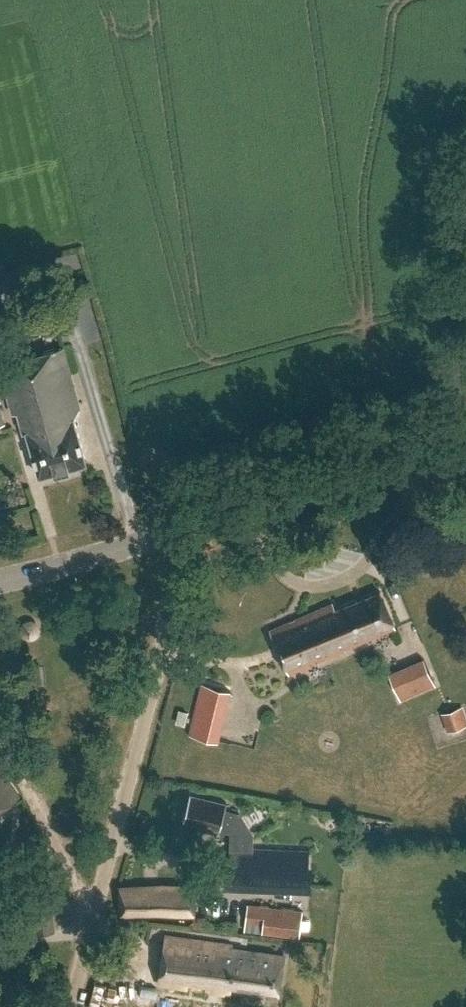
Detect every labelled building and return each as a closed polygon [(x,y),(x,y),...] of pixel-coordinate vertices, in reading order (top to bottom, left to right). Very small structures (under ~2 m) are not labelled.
[(80,408),(63,347),(0,365),(0,367),(13,412),(18,411),(23,431),(27,429),(40,474),(85,461),(73,416),(80,408)] [(289,673),(342,650),(395,627),(381,593),(336,611),(333,604),(324,608),(271,630),(289,673)] [(400,700),(435,686),(423,658),(388,672),(400,700)] [(218,741),(231,690),(201,682),(188,733),(218,741)] [(442,713),(448,731),(465,725),(459,707),(442,713)] [(18,797),(0,773),(0,810),(18,797)] [(210,801),(190,796),(184,818),(198,822),(197,824),(219,829),(220,826),(231,828),(234,835),(233,850),(229,849),(228,881),(308,883),(309,849),(248,847),(248,834),(239,815),(224,811),(226,803),(211,799),(210,801)] [(195,915),(195,884),(118,884),(118,914),(195,915)] [(299,938),(302,910),(247,902),(245,921),(244,930),(261,932),(299,938)] [(279,994),(284,956),(231,948),(232,945),(166,936),(159,984),(225,993),(226,990),(232,991),(233,987),(279,994)]
